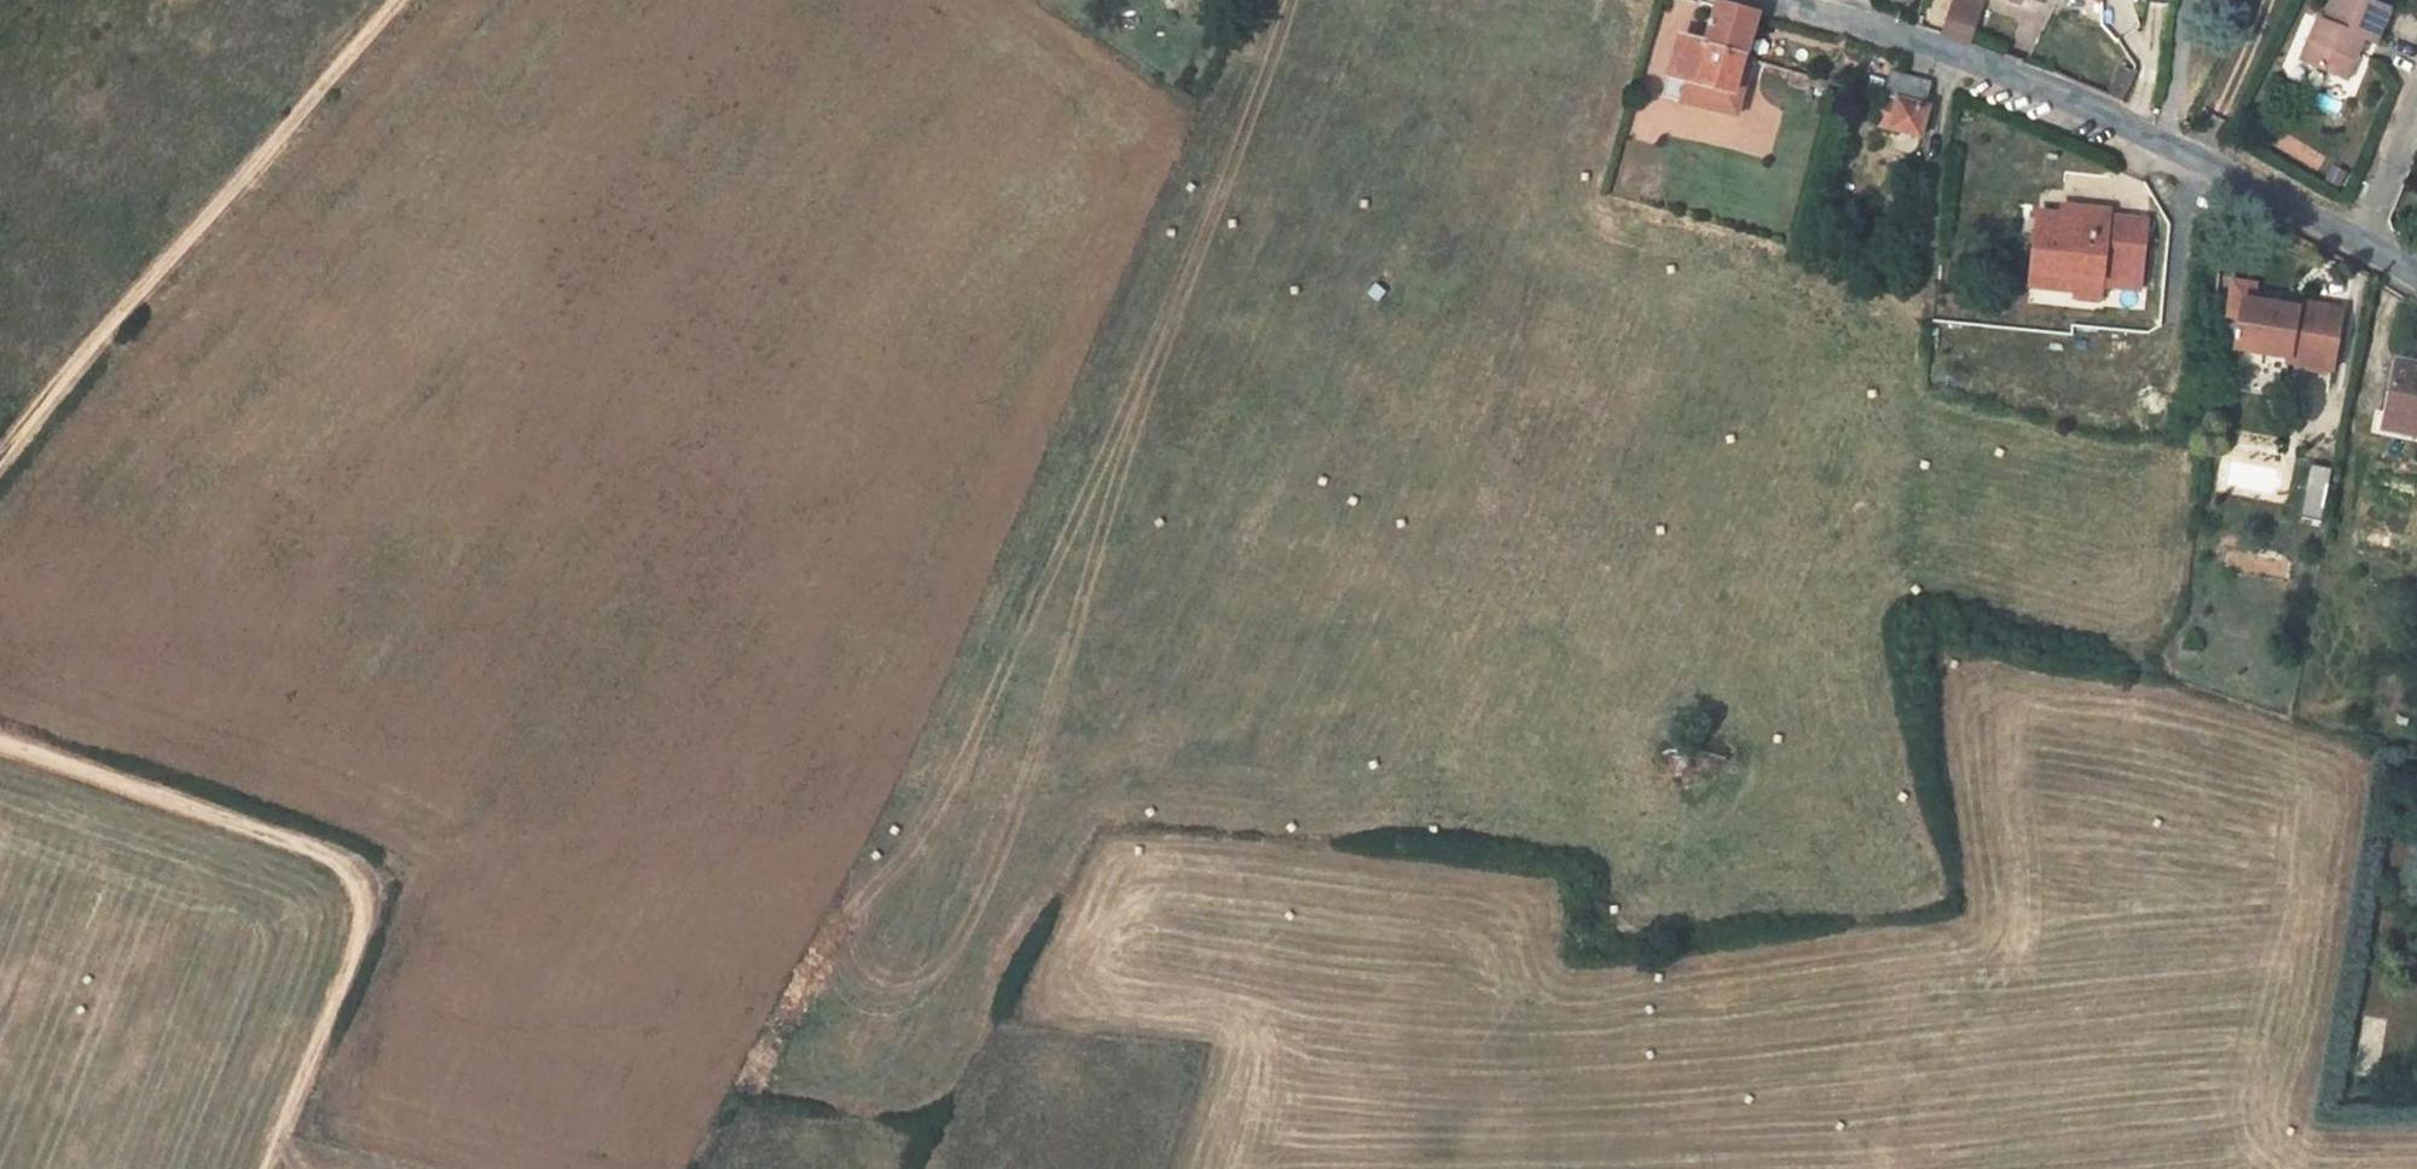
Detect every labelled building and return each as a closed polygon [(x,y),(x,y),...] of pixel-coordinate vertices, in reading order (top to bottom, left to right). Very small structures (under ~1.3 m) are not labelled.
[(1697,37),(1704,2),(1696,0),(1675,0),(1669,31),(1697,37)] [(1979,0),(1953,0),(1944,29),(1974,37),(1984,2),(1979,0)] [(2359,0),(2326,0),(2315,25),(2308,22),(2293,60),(2340,79),(2356,40),(2367,43),(2381,8),(2359,0)] [(1735,71),(1747,23),(1712,15),(1700,63),(1735,71)] [(1735,71),(1700,63),(1674,58),(1665,91),(1681,95),(1676,111),(1730,124),(1735,107),(1726,104),(1735,71)] [(1726,104),(1735,107),(1744,72),(1735,71),(1726,104)] [(1928,79),(1892,71),(1887,95),(1924,103),(1928,79)] [(1929,105),(1924,103),(1887,95),(1884,95),(1877,127),(1922,136),(1929,105)] [(2087,219),(2089,208),(2062,206),(2063,217),(2087,219)] [(2063,217),(2038,215),(2034,274),(2078,277),(2077,295),(2101,298),(2102,285),(2144,288),(2148,220),(2110,216),(2110,210),(2089,208),(2087,219),(2063,217)] [(2286,307),(2239,297),(2231,345),(2277,352),(2276,358),(2324,367),(2335,309),(2288,300),(2286,307)] [(2382,412),(2380,423),(2416,429),(2416,362),(2390,358),(2382,412)] [(2316,515),(2326,469),(2311,465),(2301,511),(2316,515)]
